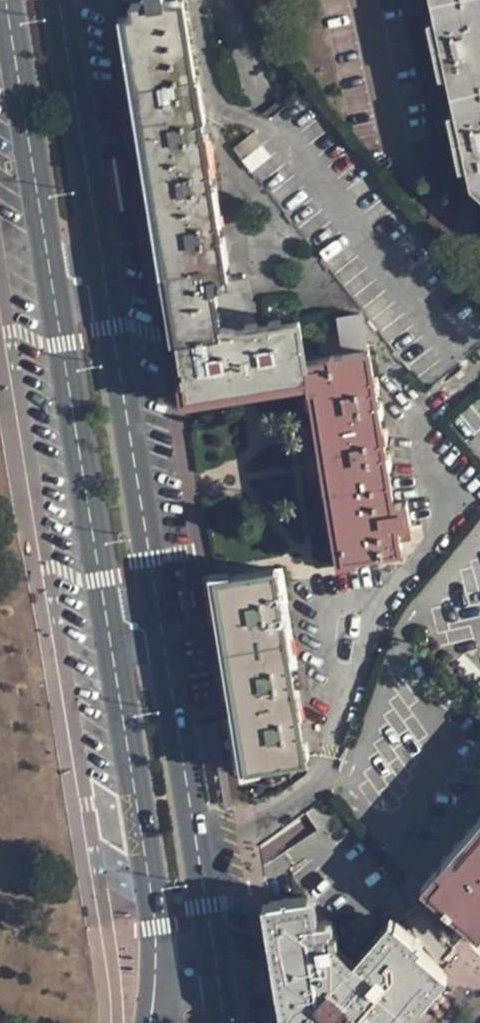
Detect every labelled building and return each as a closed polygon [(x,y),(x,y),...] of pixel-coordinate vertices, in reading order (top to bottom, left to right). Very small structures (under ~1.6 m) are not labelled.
[(306,357),(299,319),(240,328),(220,323),(215,284),(227,281),(195,80),(188,81),(178,9),(165,9),(163,0),(140,0),(130,2),(132,13),(124,15),(187,397),(308,377),(310,387),(314,386),(342,556),(399,547),(396,523),(410,521),(406,500),(393,501),(368,349),(366,349),(361,313),(339,316),(344,352),(328,354),(329,362),(307,365),(306,357)] [(470,186),(479,195),(479,0),(430,0),(470,186)] [(328,354),(306,357),(307,365),(329,362),(328,354)] [(274,567),(216,576),(221,610),(224,626),(235,693),(238,713),(247,765),(274,760),(304,755),(274,567)] [(216,576),(215,571),(202,573),(208,612),(221,610),(216,576)] [(221,696),(235,693),(224,626),(211,628),(221,696)] [(248,770),(247,765),(238,713),(224,715),(233,772),(248,770)] [(275,765),(274,760),(247,765),(248,770),(275,765)] [(456,858),(450,853),(436,867),(441,873),(429,886),(477,927),(479,924),(479,830),(456,858)] [(442,966),(418,947),(421,942),(395,919),(354,966),(332,946),(332,942),(338,941),(336,932),(330,933),(327,917),(311,919),(307,894),(268,899),(284,992),(287,1012),(288,1022),(394,1022),(442,966)] [(276,1014),(287,1012),(284,992),(276,993),(273,994),(276,1014)]
